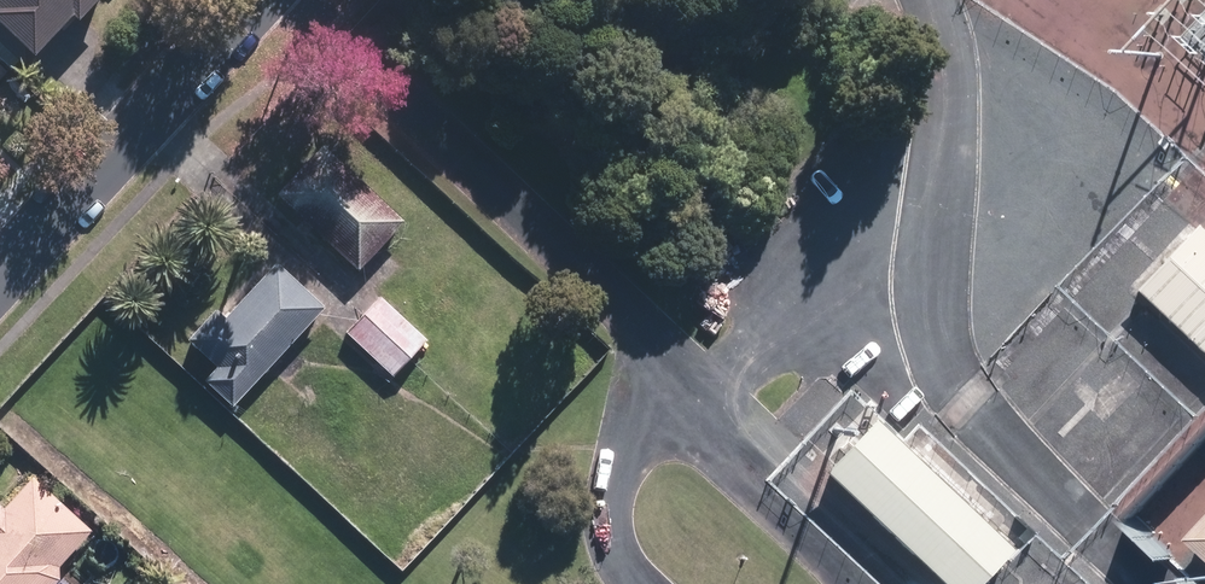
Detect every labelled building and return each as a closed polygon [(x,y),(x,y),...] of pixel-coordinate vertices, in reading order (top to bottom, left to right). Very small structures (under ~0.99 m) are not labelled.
[(24,64),(63,23),(68,27),(94,0),(0,0),(0,41),(24,64)] [(273,196),(351,271),(398,223),(319,148),(273,196)] [(1124,295),(1204,368),(1204,235),(1190,222),(1124,295)] [(198,381),(226,408),(317,309),(269,265),(221,317),(211,308),(180,342),(209,369),(198,381)] [(367,307),(342,332),(388,376),(413,351),(367,307)] [(1123,391),(1110,377),(1122,365),(1106,349),(1094,361),(1074,341),(1080,335),(1064,319),(994,388),(1012,406),(1041,377),(1062,398),(1046,414),(1064,432),(1080,416),(1111,447),(1151,407),(1129,385),(1123,391)] [(816,474),(931,583),(972,583),(1004,551),(868,421),(816,474)] [(90,549),(24,488),(0,514),(0,583),(58,583),(90,549)] [(1185,539),(1204,559),(1204,518),(1185,539)]
